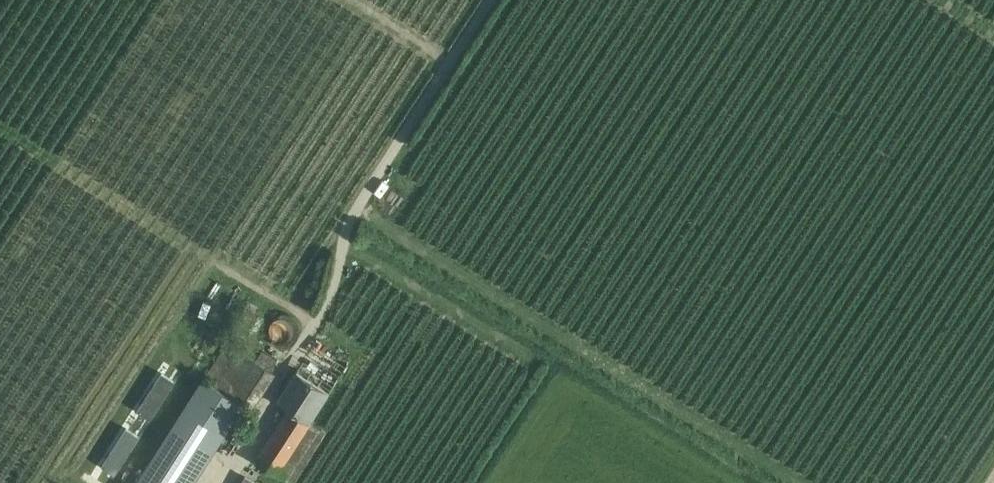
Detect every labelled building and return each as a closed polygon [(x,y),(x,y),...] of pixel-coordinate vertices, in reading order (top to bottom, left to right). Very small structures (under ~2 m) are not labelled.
[(326,432),(310,421),(350,360),(317,339),(277,400),(289,408),(255,459),(292,482),(293,482),(326,432)] [(228,341),(137,482),(190,482),(242,401),(249,406),(273,369),(271,368),(277,359),(262,350),(257,359),(228,341)] [(160,372),(130,419),(145,429),(175,382),(160,372)] [(126,429),(102,466),(114,473),(138,436),(126,429)]
